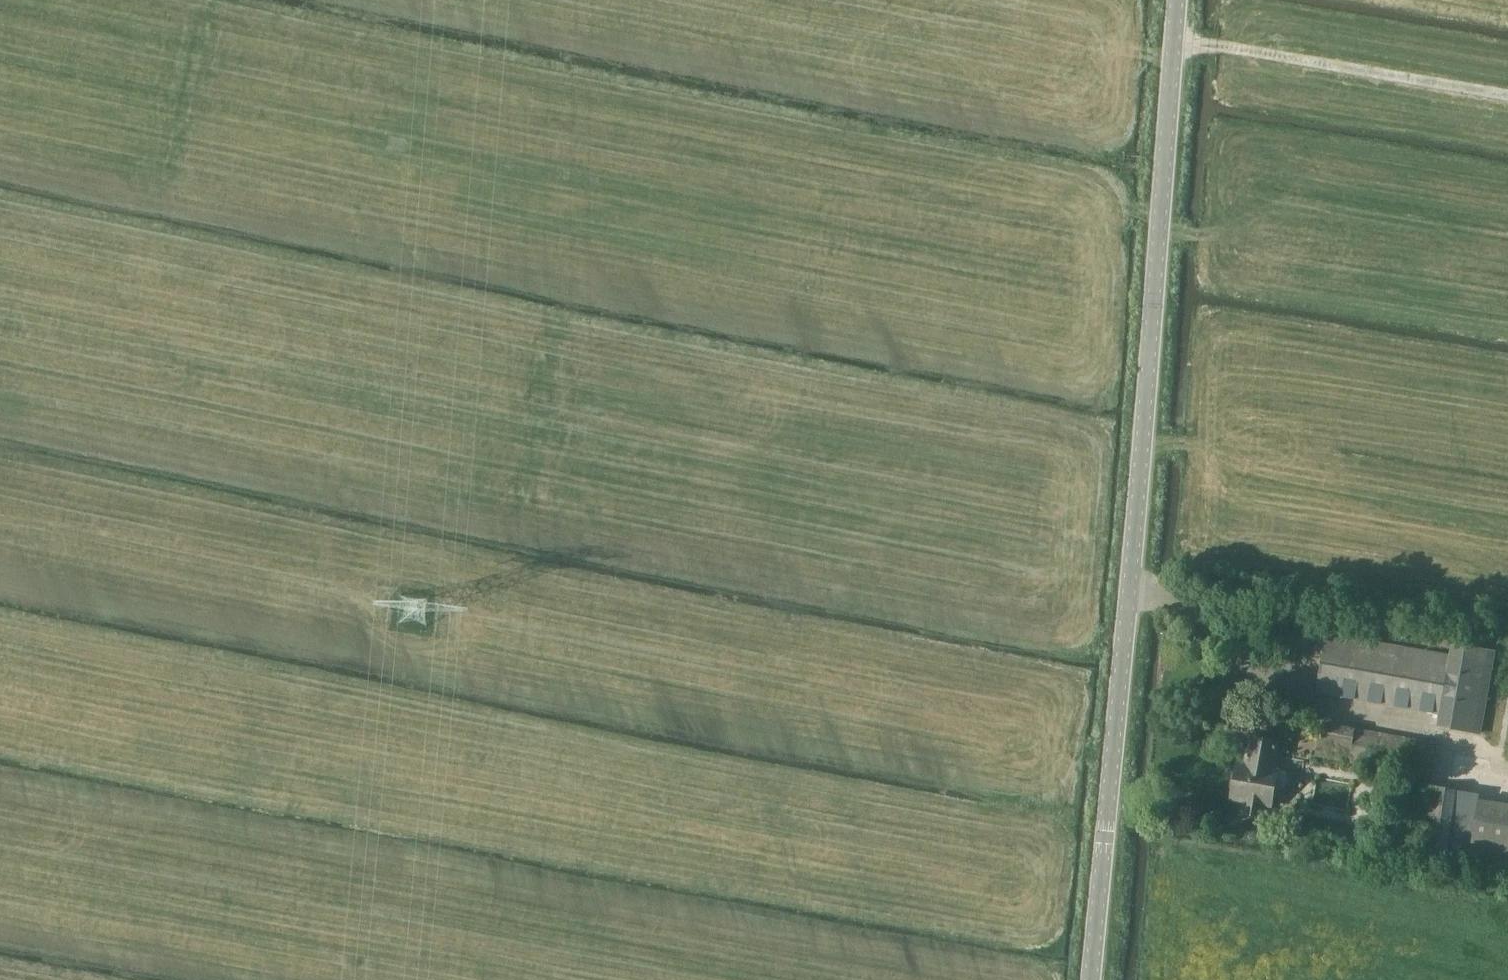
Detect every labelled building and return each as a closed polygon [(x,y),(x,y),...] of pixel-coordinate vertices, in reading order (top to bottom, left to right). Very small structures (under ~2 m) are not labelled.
[(1440,715),(1439,726),(1481,733),(1495,653),(1453,646),(1451,657),(1328,635),(1318,694),(1440,715)] [(1439,745),(1322,724),(1317,756),(1433,777),(1439,745)] [(1263,805),(1270,806),(1274,788),(1277,788),(1281,788),(1284,786),(1286,783),(1287,780),(1286,777),(1284,774),(1281,772),(1278,772),(1278,771),(1273,770),(1278,744),(1251,738),(1245,765),(1238,764),(1231,800),(1244,802),(1242,813),(1261,817),(1263,805)] [(1479,801),(1470,861),(1507,866),(1507,806),(1479,801)]
